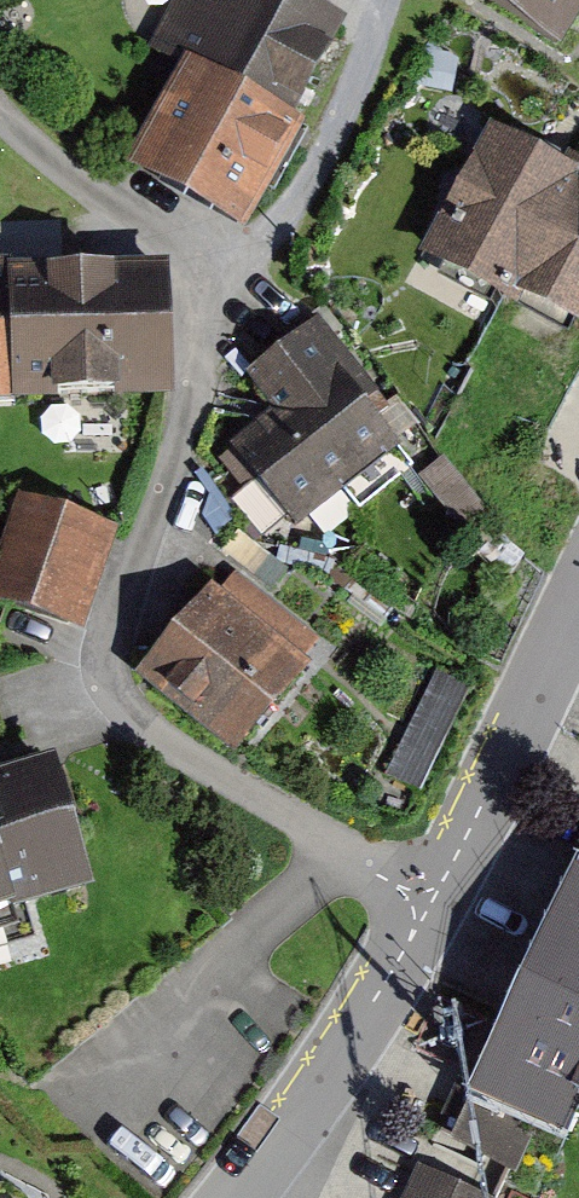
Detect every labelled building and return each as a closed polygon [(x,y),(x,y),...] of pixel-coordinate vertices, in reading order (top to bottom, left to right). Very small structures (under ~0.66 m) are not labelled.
[(122,171),(234,230),(339,34),(275,0),(182,0),(151,56),(176,70),(122,171)] [(563,30),(577,5),(578,2),(578,0),(510,0),(563,30)] [(479,133),(414,267),(578,347),(578,181),(546,165),(479,133)] [(0,277),(0,409),(158,403),(167,403),(163,271),(0,277)] [(273,423),(228,455),(285,535),(392,459),(354,405),(381,385),(327,309),(237,373),(273,423)] [(18,501),(0,552),(0,612),(76,639),(114,535),(18,501)] [(328,677),(228,595),(153,687),(253,769),(328,677)] [(470,685),(437,669),(387,772),(420,788),(470,685)] [(103,906),(57,753),(0,770),(0,937),(103,906)] [(577,867),(451,1138),(517,1169),(542,1116),(569,1129),(578,1108),(578,868),(577,867)] [(423,1174),(413,1197),(480,1197),(423,1174)]
